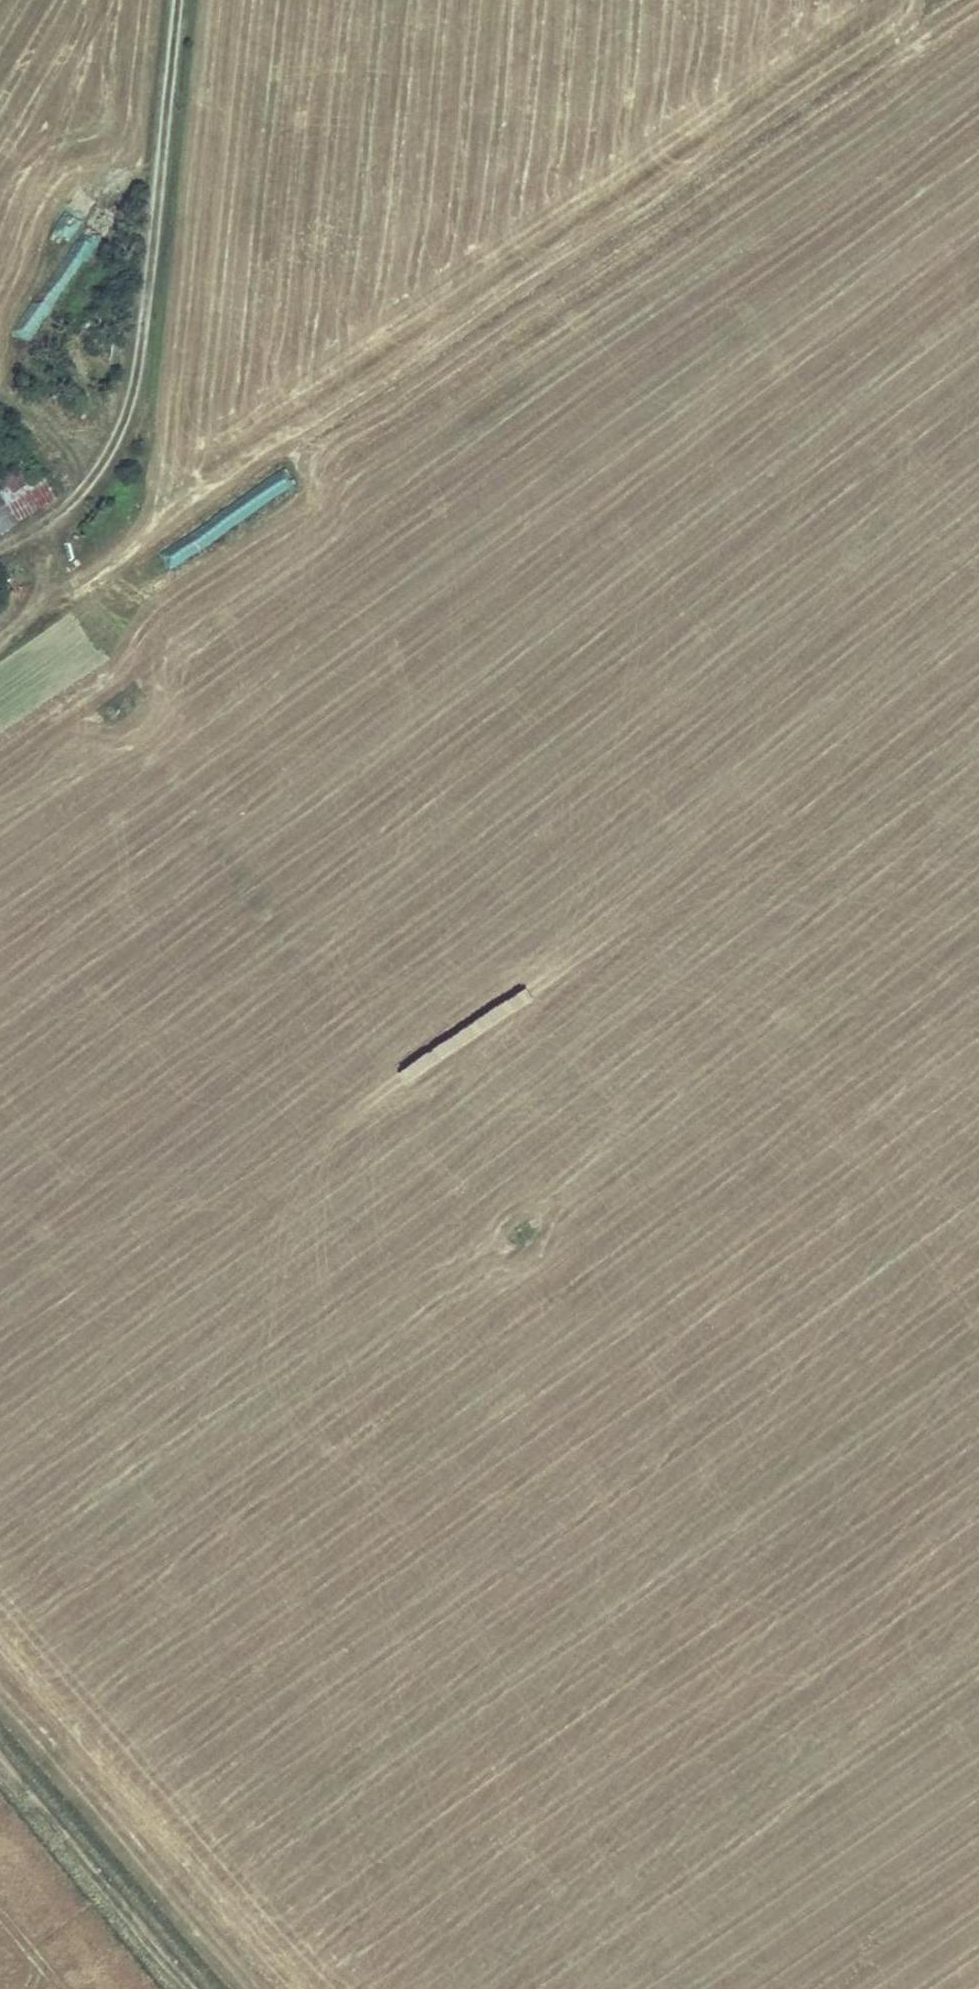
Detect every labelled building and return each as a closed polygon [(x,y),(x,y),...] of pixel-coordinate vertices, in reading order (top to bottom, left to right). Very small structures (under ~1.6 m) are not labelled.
[(55,463),(3,495),(17,516),(70,484),(55,463)] [(3,495),(0,497),(0,526),(17,516),(3,495)]
